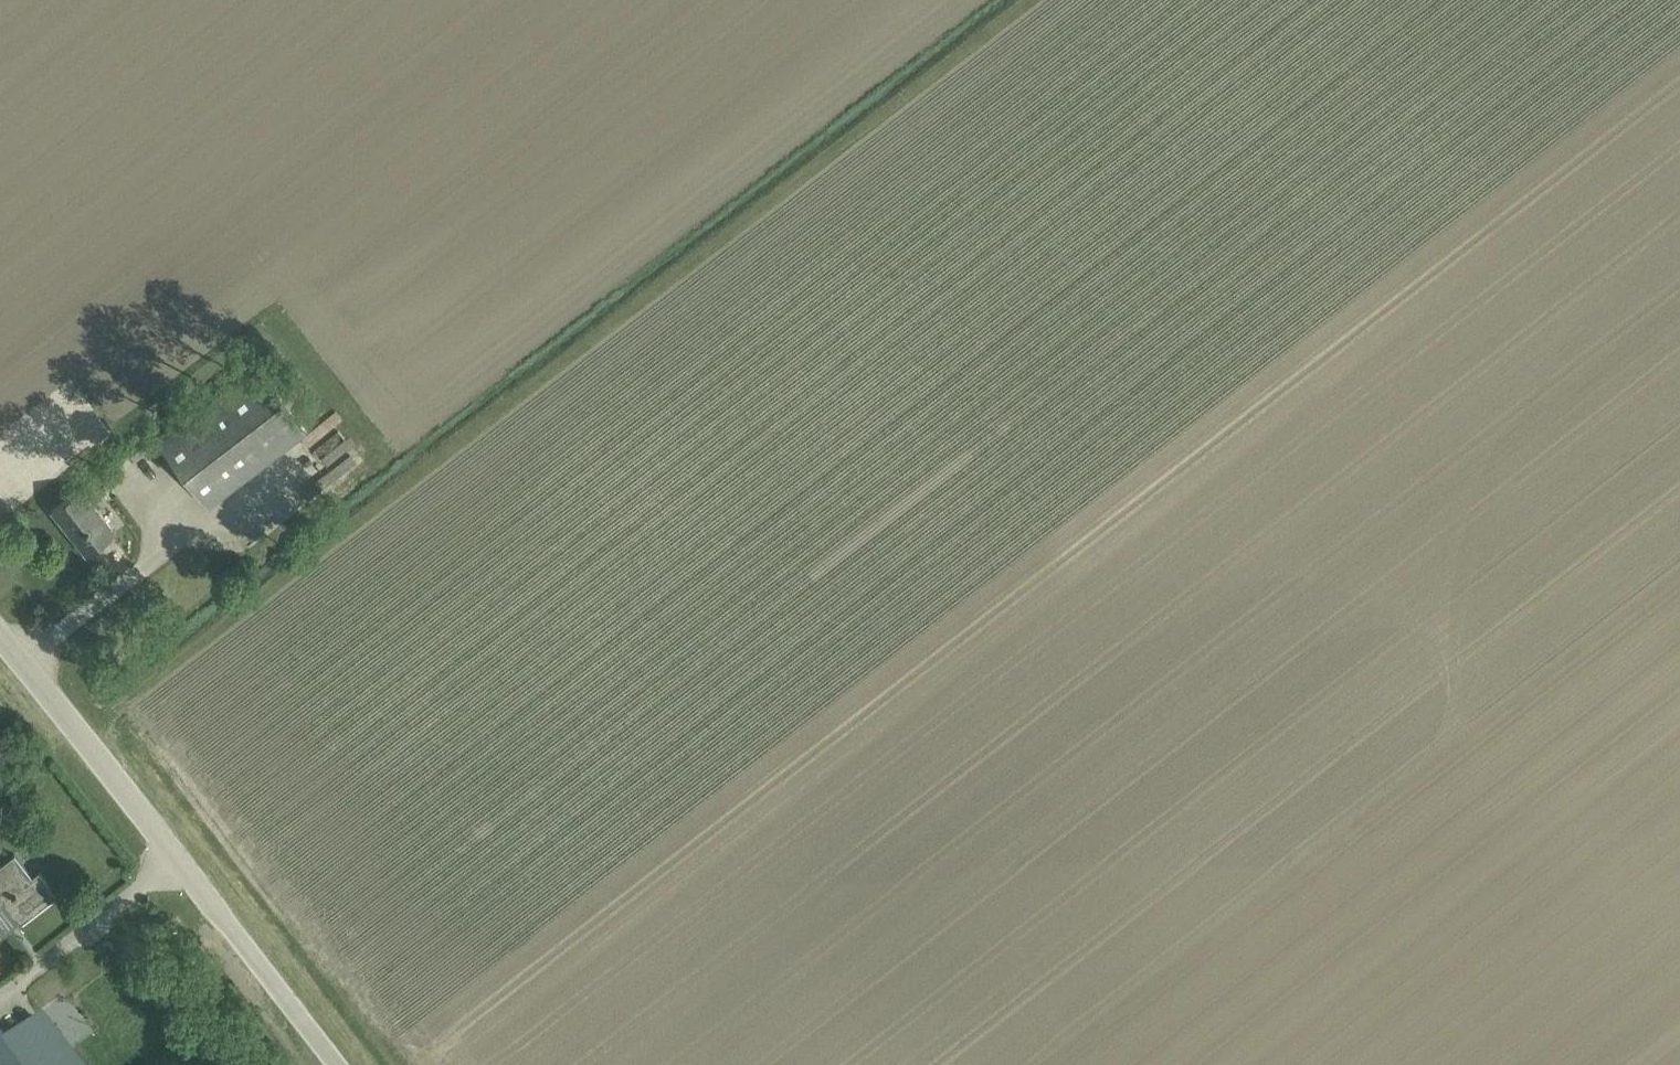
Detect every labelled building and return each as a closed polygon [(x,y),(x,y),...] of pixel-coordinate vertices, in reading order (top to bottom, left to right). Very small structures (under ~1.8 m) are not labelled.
[(209,504),(305,430),(255,365),(159,439),(209,504)] [(155,440),(147,429),(126,445),(134,456),(155,440)] [(86,554),(115,531),(81,488),(52,510),(86,554)] [(34,541),(33,558),(49,558),(49,541),(34,541)] [(57,895),(39,871),(32,876),(15,853),(0,865),(0,902),(2,901),(20,923),(57,895)] [(42,1019),(0,1051),(0,1064),(78,1064),(42,1019)]
